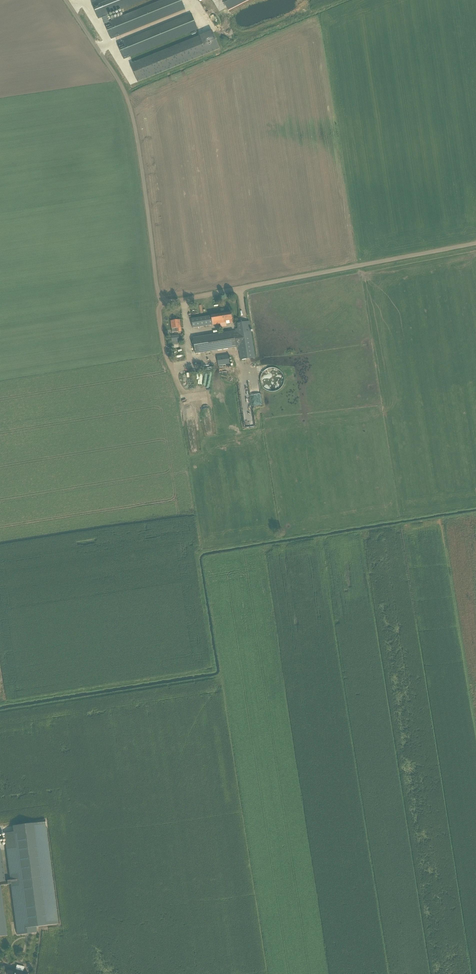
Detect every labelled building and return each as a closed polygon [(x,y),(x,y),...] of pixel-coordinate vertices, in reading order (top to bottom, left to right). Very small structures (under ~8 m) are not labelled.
[(98,19),(144,0),(102,0),(92,4),(98,19)] [(111,39),(185,9),(181,0),(164,0),(105,24),(111,39)] [(228,11),(250,0),(223,0),(228,11)] [(118,44),(124,59),(198,29),(192,14),(118,44)] [(130,64),(137,82),(220,49),(212,31),(130,64)] [(191,319),(193,328),(220,324),(221,328),(227,327),(226,324),(233,323),(231,313),(191,319)] [(171,321),(172,332),(181,332),(180,320),(171,321)] [(238,328),(235,329),(236,330),(193,338),(195,354),(239,347),(241,360),(255,357),(249,321),(237,323),(238,328)] [(171,335),(172,345),(176,344),(176,343),(180,343),(179,335),(171,335)] [(217,356),(218,366),(230,364),(229,355),(217,356)] [(279,367),(261,371),(266,392),(284,388),(279,367)] [(45,822),(12,826),(13,832),(4,833),(10,880),(5,881),(0,882),(0,884),(10,882),(11,884),(17,935),(37,933),(36,927),(58,924),(45,822)] [(7,936),(1,885),(11,884),(10,882),(0,884),(0,936),(7,936)] [(28,973),(23,972),(24,967),(17,965),(16,969),(8,967),(6,973),(7,973),(28,973)]
